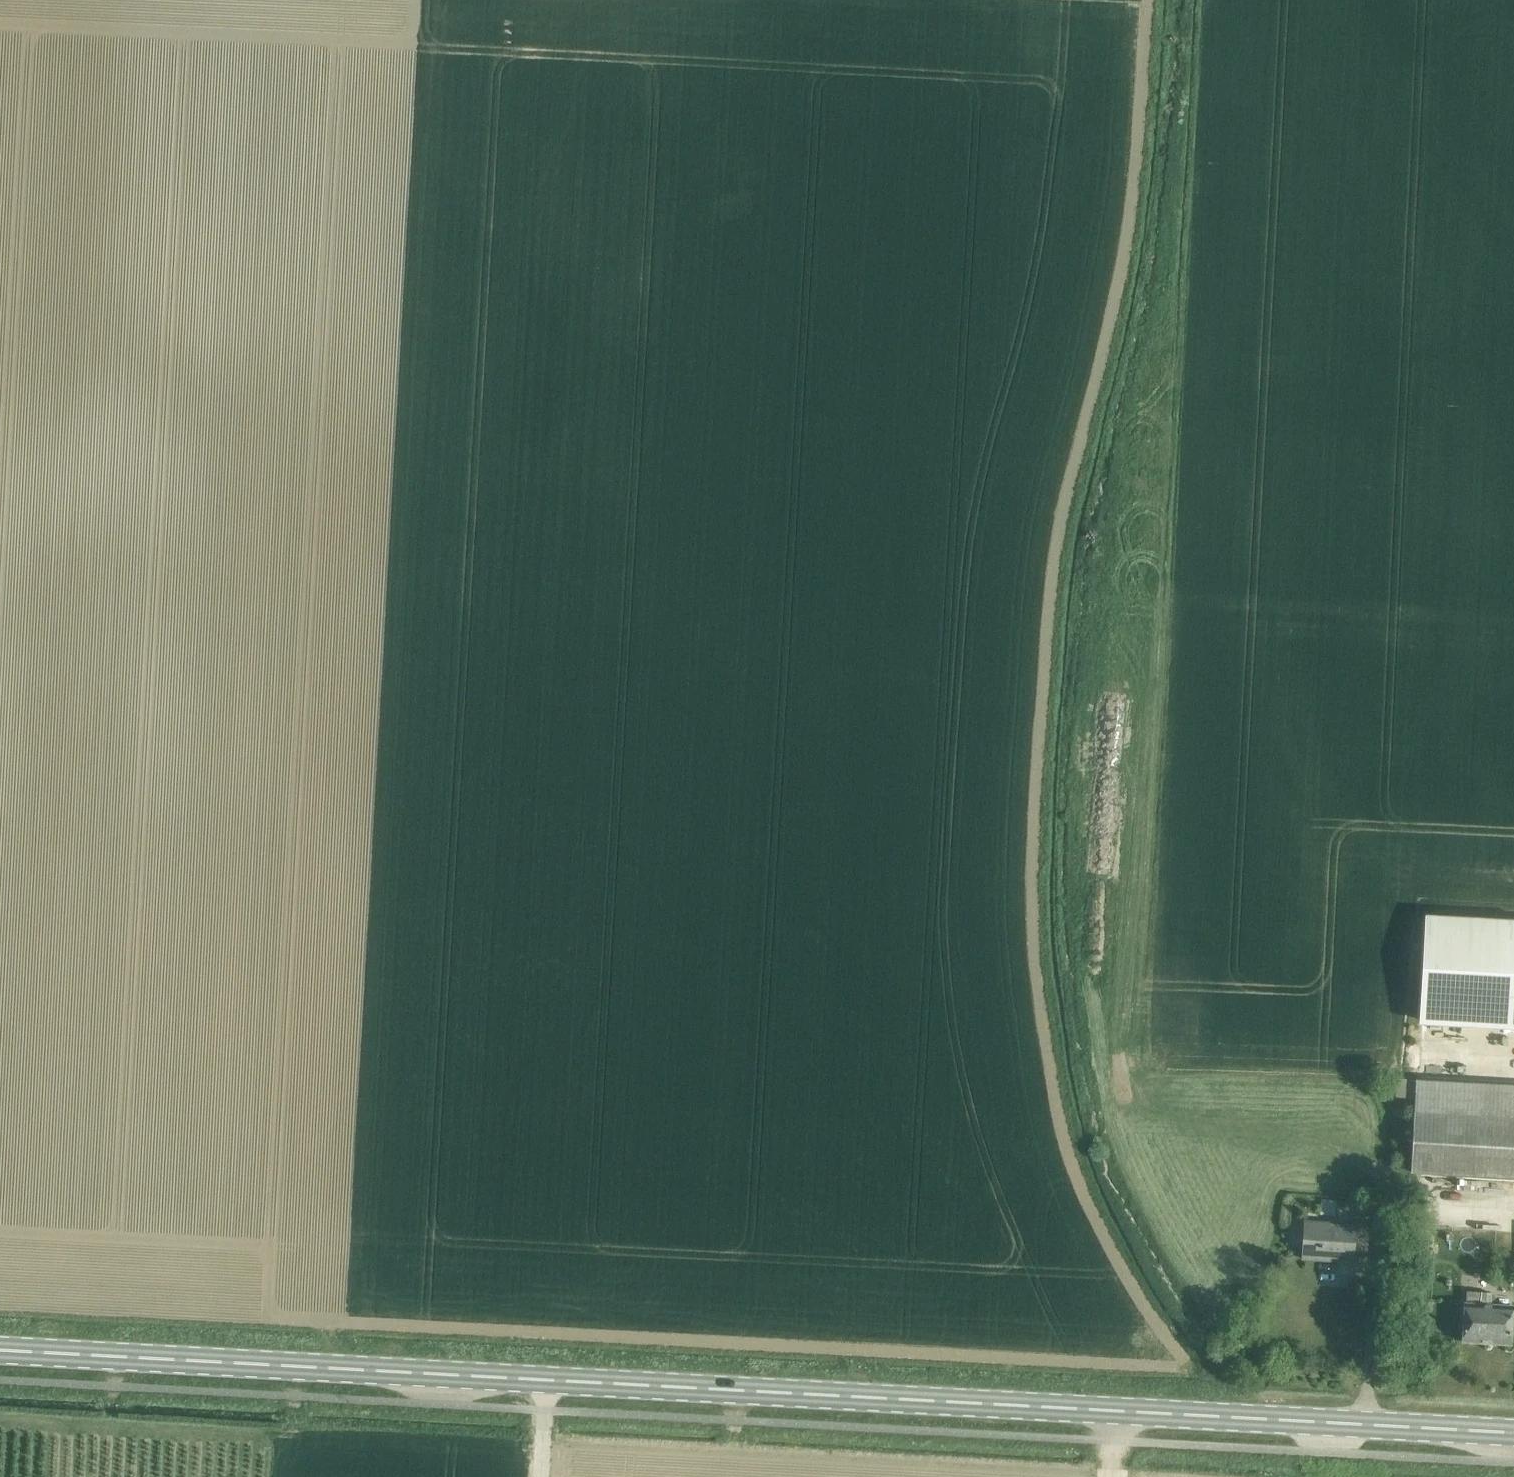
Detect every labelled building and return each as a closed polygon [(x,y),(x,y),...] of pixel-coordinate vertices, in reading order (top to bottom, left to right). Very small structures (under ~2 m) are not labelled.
[(1513,1028),(1513,926),(1429,921),(1423,1023),(1513,1028)] [(1414,1081),(1395,1080),(1394,1099),(1413,1099),(1414,1081)] [(1513,1180),(1513,1088),(1419,1082),(1414,1174),(1513,1180)] [(1367,1254),(1370,1218),(1355,1217),(1354,1226),(1305,1223),(1302,1260),(1322,1261),(1322,1257),(1353,1259),(1353,1253),(1367,1254)] [(1466,1305),(1465,1305),(1463,1342),(1510,1345),(1512,1308),(1491,1307),(1492,1294),(1467,1292),(1466,1305)]
